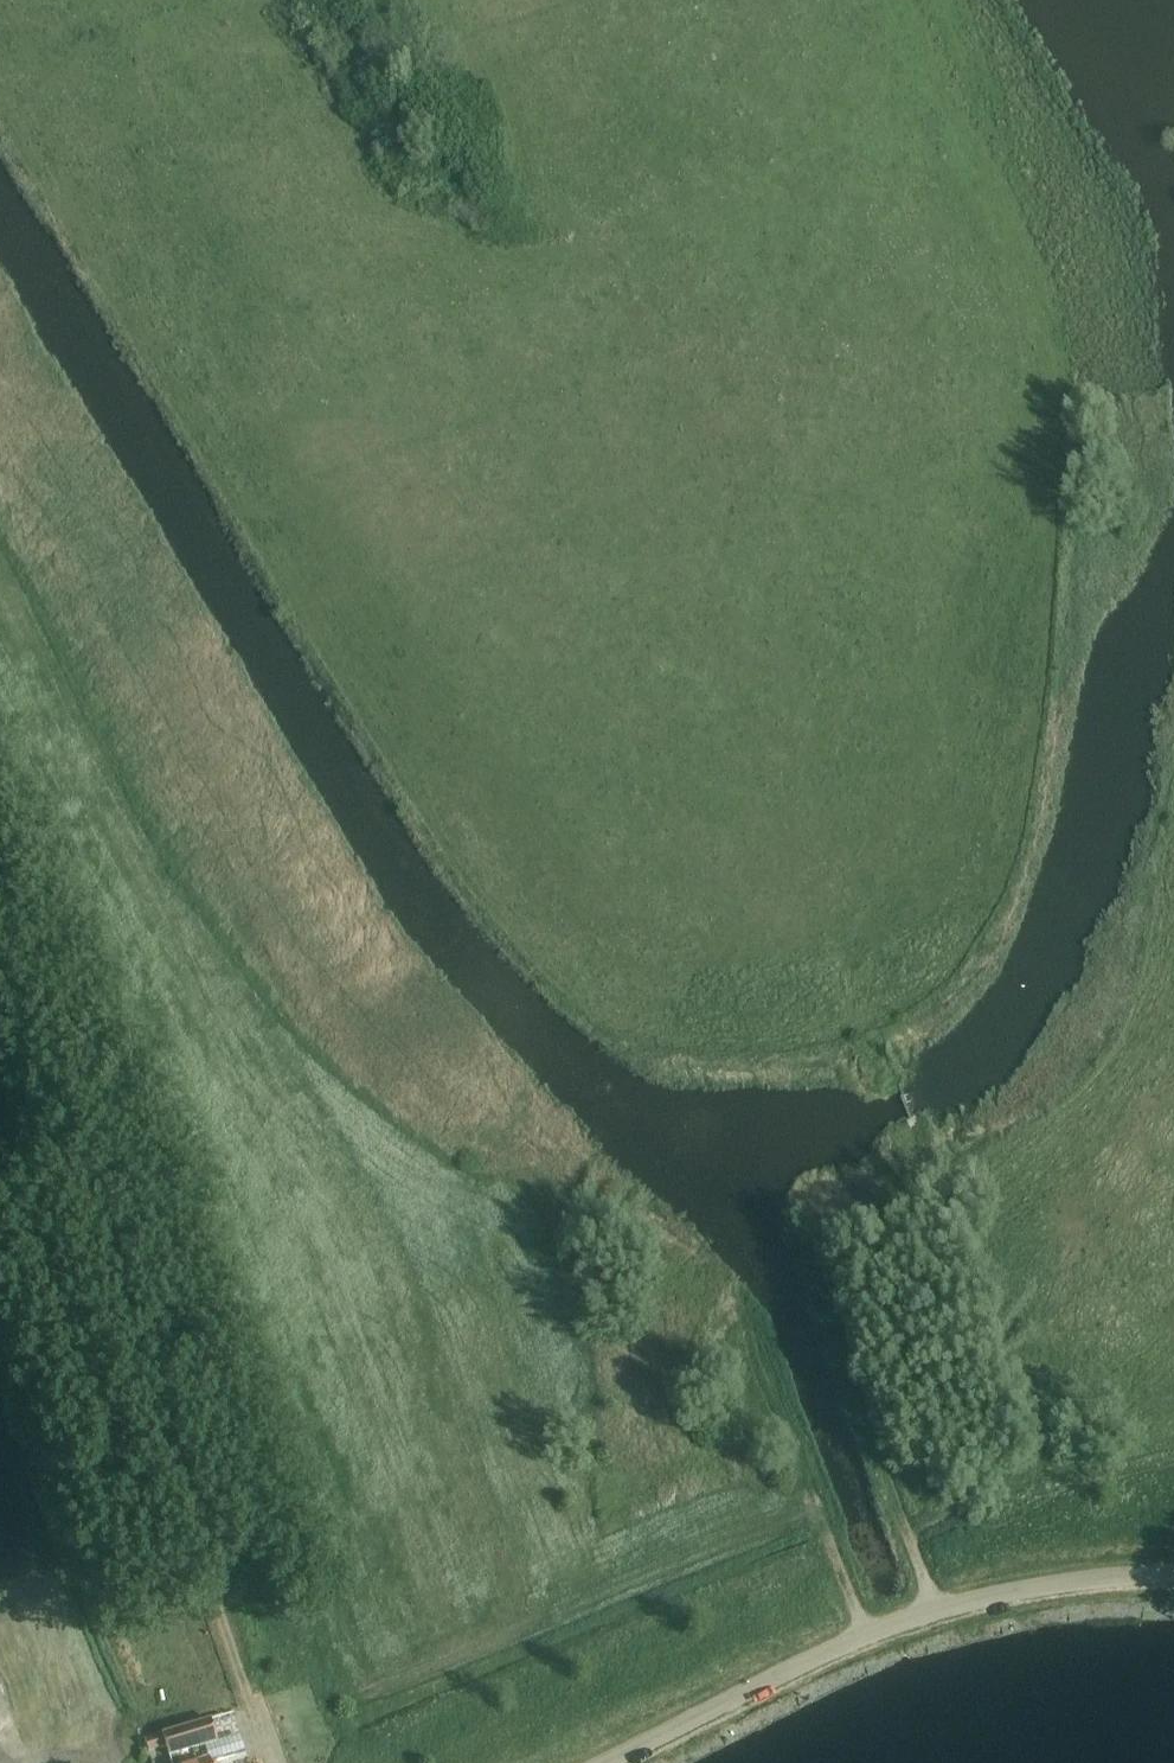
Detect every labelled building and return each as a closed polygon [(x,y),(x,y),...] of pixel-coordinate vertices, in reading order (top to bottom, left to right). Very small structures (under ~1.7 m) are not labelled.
[(171,1760),(219,1745),(213,1725),(165,1739),(165,1737),(147,1743),(151,1755),(168,1750),(171,1760)]
